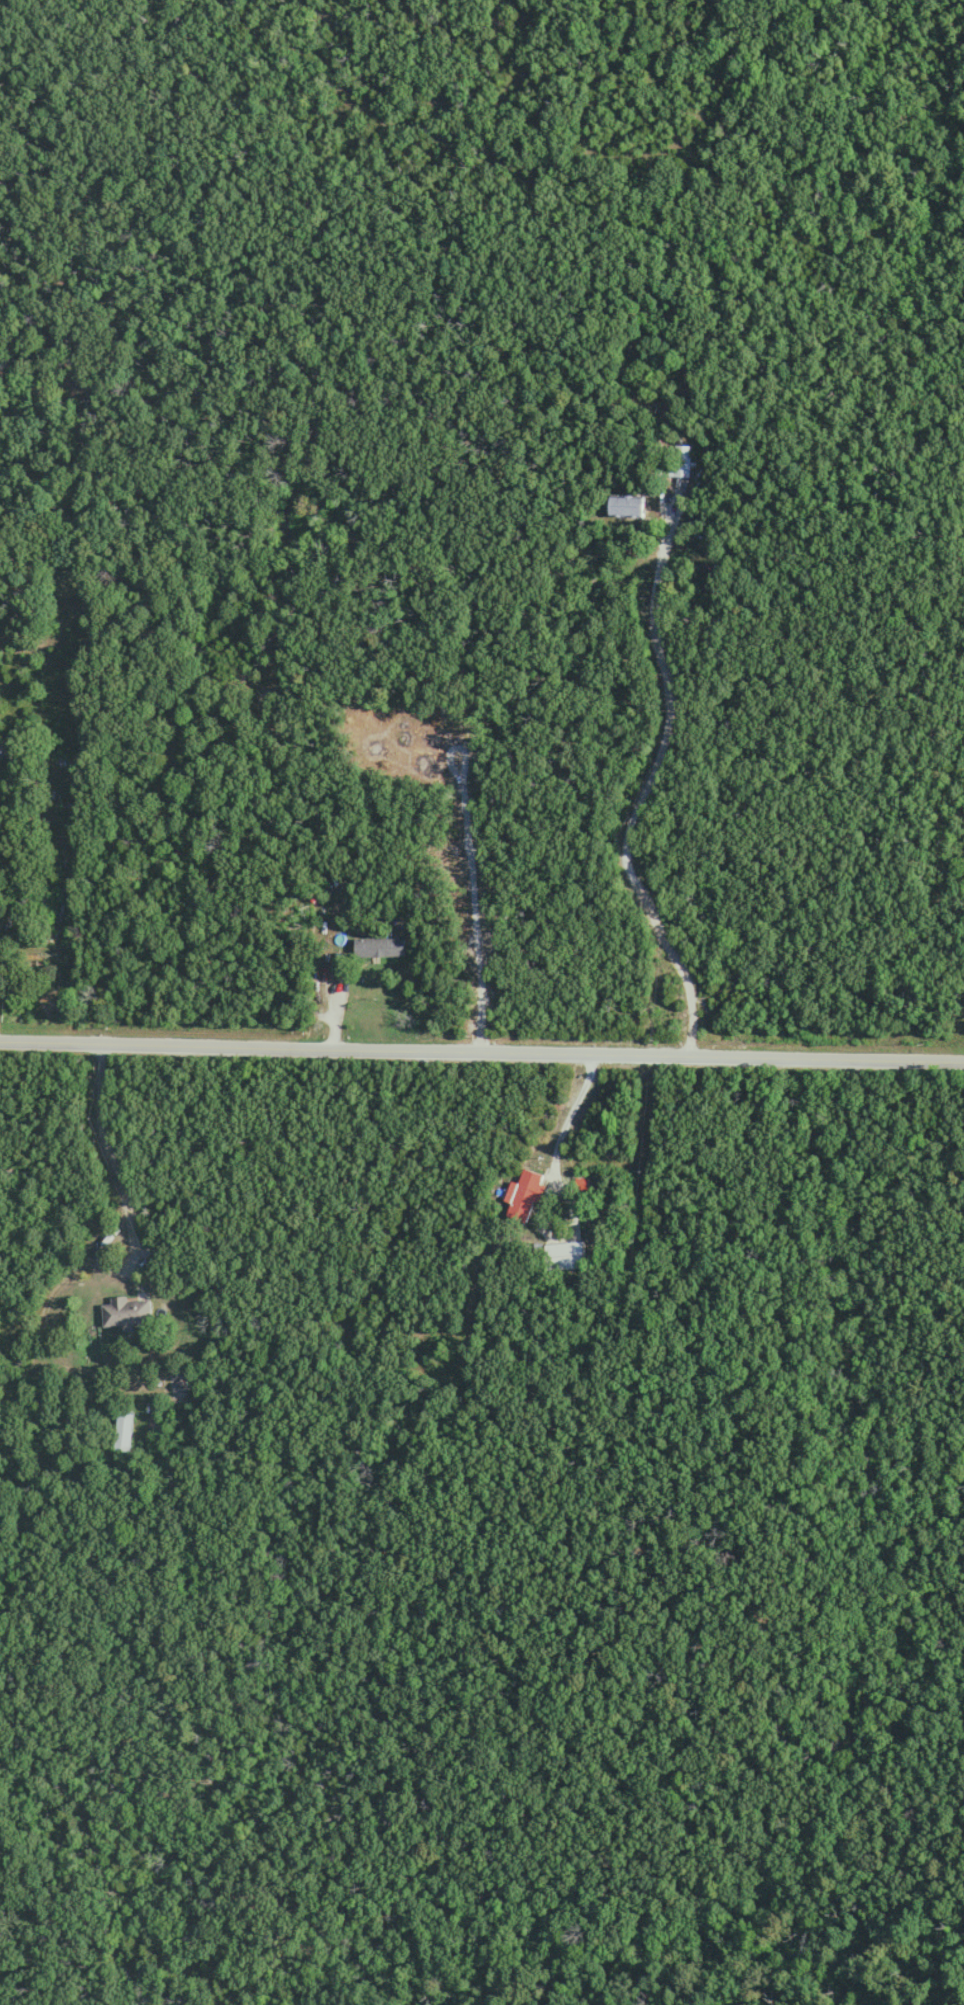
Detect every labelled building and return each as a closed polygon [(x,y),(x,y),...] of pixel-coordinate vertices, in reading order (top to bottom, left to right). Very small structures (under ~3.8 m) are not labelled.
[(674,445),(674,476),(689,476),(689,445),(674,445)] [(643,516),(643,495),(609,495),(609,515),(643,516)] [(354,939),(354,957),(403,957),(403,939),(354,939)] [(542,1173),(521,1167),(507,1216),(527,1222),(542,1173)] [(149,1299),(128,1300),(128,1295),(111,1296),(111,1302),(102,1302),(103,1325),(150,1323),(149,1299)] [(170,1374),(170,1399),(189,1399),(189,1374),(170,1374)] [(132,1449),(132,1409),(116,1409),(116,1449),(132,1449)]
